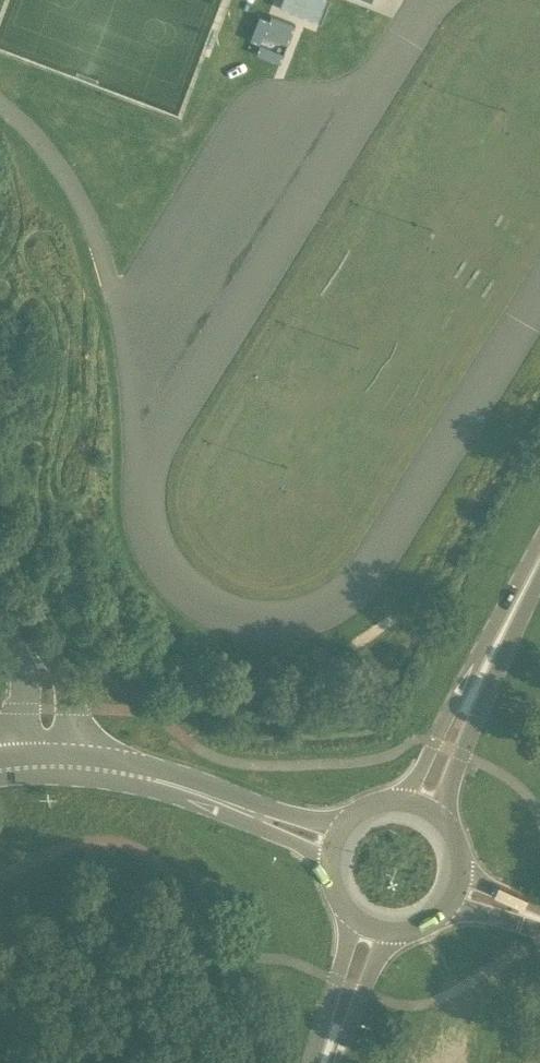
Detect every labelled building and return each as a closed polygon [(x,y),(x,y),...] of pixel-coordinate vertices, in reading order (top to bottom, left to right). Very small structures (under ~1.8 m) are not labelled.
[(331,0),(283,0),(281,5),(323,21),(331,0)]
